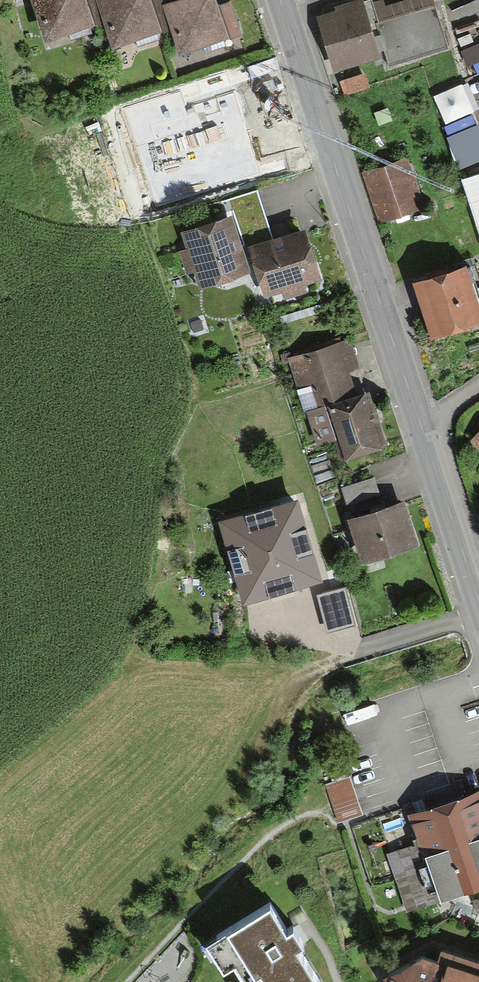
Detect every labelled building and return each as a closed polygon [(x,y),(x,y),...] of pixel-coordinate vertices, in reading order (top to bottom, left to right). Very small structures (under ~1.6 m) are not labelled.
[(31,45),(79,32),(70,0),(18,0),(31,45)] [(85,4),(98,52),(147,39),(136,0),(98,0),(85,4)] [(149,12),(163,61),(212,47),(199,0),(193,0),(149,12)] [(317,13),(334,69),(385,53),(388,65),(449,47),(435,2),(373,21),(366,0),(360,0),(317,13)] [(353,79),(335,85),(341,99),(358,92),(353,79)] [(408,155),(361,170),(377,220),(425,204),(408,155)] [(254,195),(231,202),(260,290),(313,273),(301,235),(270,245),(254,195)] [(251,269),(232,211),(180,228),(186,246),(179,248),(186,271),(194,269),(199,286),(251,269)] [(412,277),(431,334),(478,318),(478,298),(466,259),(412,277)] [(343,342),(282,359),(292,395),(305,391),(311,413),(297,417),(307,449),(325,444),(331,465),(367,454),(353,403),(339,406),(332,382),(353,377),(343,342)] [(461,445),(478,459),(478,423),(461,445)] [(363,484),(329,495),(335,513),(369,501),(363,484)] [(391,511),(335,527),(348,572),(404,555),(391,511)] [(271,513),(213,527),(232,604),(304,587),(289,528),(276,532),(271,513)] [(403,827),(412,852),(382,862),(399,913),(464,891),(473,919),(478,917),(478,829),(471,805),(403,827)] [(268,903),(208,941),(224,966),(233,961),(247,981),(319,981),(268,903)] [(386,971),(391,981),(478,981),(478,966),(427,946),(386,971)]
